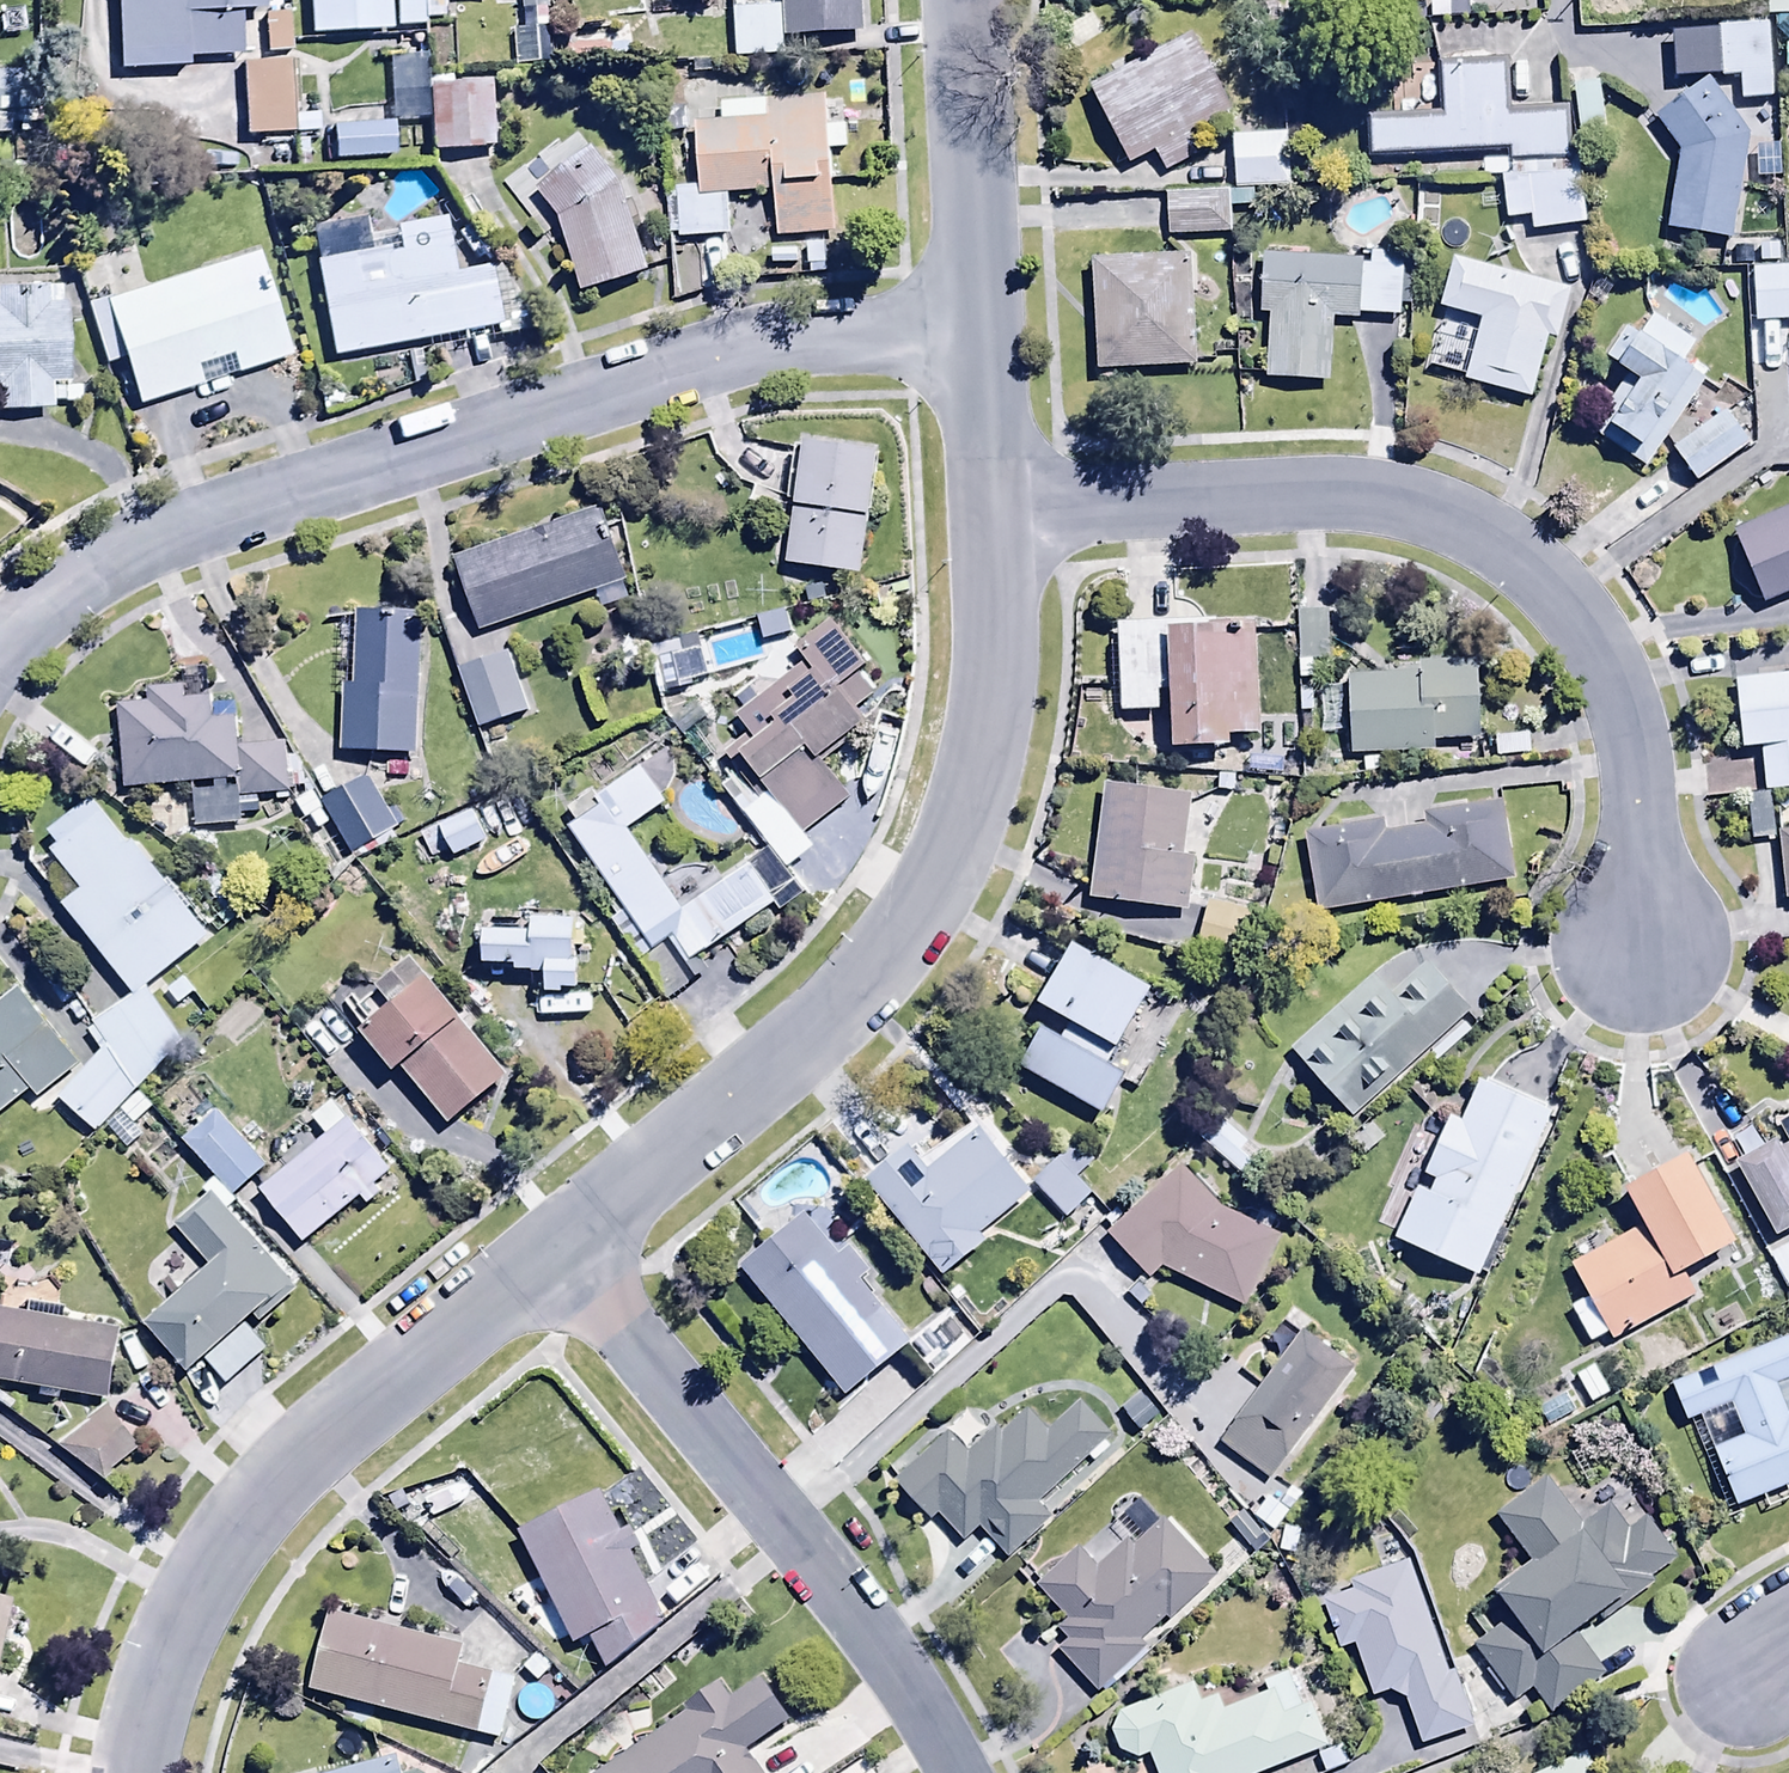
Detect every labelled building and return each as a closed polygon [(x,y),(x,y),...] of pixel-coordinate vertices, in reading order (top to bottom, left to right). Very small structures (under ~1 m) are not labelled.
[(266,14),(266,0),(119,0),(122,76),(191,74),(191,62),(244,60),(242,15),(266,14)] [(313,39),(426,33),(424,0),(311,0),(313,39)] [(526,32),(553,31),(552,0),(525,0),(526,32)] [(783,10),(738,12),(740,63),(788,61),(788,43),(866,38),(865,0),(783,0),(783,10)] [(1589,13),(1629,14),(1629,0),(1589,0),(1589,13)] [(1770,20),(1788,20),(1788,0),(1769,0),(1770,20)] [(291,17),(266,18),(268,58),(293,57),(291,17)] [(1773,29),(1719,30),(1721,83),(1743,82),(1743,106),(1775,105),(1773,29)] [(1198,41),(1093,94),(1131,170),(1158,156),(1169,177),(1225,149),(1214,128),(1237,117),(1198,41)] [(426,64),(355,67),(356,101),(428,98),(426,64)] [(1572,164),(1571,117),(1508,119),(1507,66),(1444,68),(1445,122),(1372,124),(1373,159),(1513,155),(1514,166),(1572,164)] [(247,141),(321,136),(319,107),(295,109),(293,67),(242,70),(247,141)] [(29,77),(0,77),(0,129),(31,129),(29,77)] [(1711,86),(1657,124),(1683,158),(1669,236),(1736,246),(1752,145),(1711,86)] [(429,90),(431,154),(497,152),(496,88),(429,90)] [(1603,88),(1578,90),(1583,148),(1608,146),(1603,88)] [(678,193),(678,199),(669,199),(671,239),(680,238),(681,244),(780,238),(780,242),(836,239),(831,155),(850,154),(849,132),(830,134),(828,99),(722,105),(723,126),(697,128),(701,192),(678,193)] [(334,129),(335,165),(396,163),(394,127),(334,129)] [(1300,138),(1234,140),(1236,194),(1301,192),(1300,138)] [(623,190),(595,152),(539,195),(560,223),(586,299),(653,277),(623,190)] [(1584,178),(1506,186),(1509,224),(1534,222),(1535,235),(1589,230),(1584,178)] [(1232,197),(1170,198),(1170,240),(1232,240),(1232,197)] [(390,255),(316,268),(333,361),(428,344),(430,352),(467,345),(466,336),(503,329),(492,269),(454,276),(445,224),(398,232),(402,256),(390,258),(390,255)] [(126,364),(141,410),(293,361),(259,255),(90,309),(109,369),(126,364)] [(1372,268),(1267,260),(1263,319),(1273,320),(1268,385),(1331,390),(1336,323),(1361,325),(1361,320),(1401,323),(1406,260),(1373,258),(1372,268)] [(1195,261),(1096,266),(1100,377),(1200,372),(1195,261)] [(1571,294),(1456,263),(1442,314),(1484,325),(1467,388),(1534,406),(1551,342),(1557,344),(1571,294)] [(1754,273),(1755,327),(1788,326),(1788,272),(1754,273)] [(49,291),(0,292),(0,392),(1,416),(54,415),(53,387),(71,387),(69,310),(50,310),(49,291)] [(1592,439),(1648,475),(1712,378),(1688,362),(1695,350),(1655,324),(1643,341),(1630,332),(1607,367),(1629,382),(1592,439)] [(1752,333),(1751,369),(1788,370),(1788,336),(1788,334),(1752,333)] [(1729,416),(1675,454),(1698,487),(1752,449),(1729,416)] [(879,459),(806,449),(789,569),(862,579),(879,459)] [(454,566),(479,638),(629,586),(604,514),(454,566)] [(1738,533),(1765,608),(1788,599),(1788,514),(1738,533)] [(426,621),(361,617),(356,690),(346,689),(341,755),(416,761),(426,621)] [(1255,625),(1121,629),(1124,719),(1177,717),(1178,757),(1235,755),(1234,743),(1259,742),(1255,625)] [(791,824),(840,789),(823,765),(870,731),(857,713),(878,699),(865,680),(871,675),(836,626),(797,653),(807,668),(756,704),(770,723),(723,756),(740,780),(723,791),(757,840),(787,819),(791,824)] [(685,661),(682,644),(654,649),(665,699),(693,693),(691,683),(707,680),(703,657),(685,661)] [(513,657),(458,673),(477,734),(532,718),(513,657)] [(1424,681),(1351,682),(1353,759),(1436,758),(1436,745),(1484,744),(1483,667),(1424,668),(1424,681)] [(1764,754),(1767,796),(1788,795),(1788,681),(1740,684),(1746,755),(1764,754)] [(119,711),(126,795),(243,785),(245,802),(291,798),(287,749),(240,753),(237,710),(216,712),(216,704),(191,706),(189,690),(148,694),(149,709),(119,711)] [(1531,740),(1497,742),(1499,762),(1532,760),(1531,740)] [(683,786),(665,760),(599,805),(591,793),(576,803),(579,807),(569,814),(580,829),(572,834),(621,907),(605,918),(638,967),(670,945),(688,972),(779,910),(784,918),(804,905),(770,854),(747,869),(749,872),(683,916),(629,836),(670,809),(663,799),(683,786)] [(369,779),(324,806),(354,858),(400,831),(369,779)] [(1192,800),(1106,790),(1091,905),(1189,917),(1196,863),(1184,861),(1192,800)] [(239,794),(194,798),(197,833),(242,830),(239,794)] [(1775,799),(1750,800),(1753,844),(1778,842),(1775,799)] [(52,858),(83,895),(63,911),(132,997),(93,1028),(96,1031),(88,1038),(102,1056),(58,1103),(96,1139),(121,1115),(134,1129),(153,1110),(135,1093),(184,1041),(146,993),(209,942),(189,917),(193,914),(169,885),(166,887),(133,846),(129,850),(91,804),(50,838),(60,851),(52,858)] [(1306,839),(1319,917),(1517,885),(1505,808),(1427,821),(1429,832),(1387,838),(1385,826),(1306,839)] [(440,831),(456,863),(490,846),(474,814),(440,831)] [(550,980),(550,999),(567,1001),(567,997),(583,997),(584,967),(580,967),(584,925),(538,924),(537,939),(490,938),(489,972),(518,973),(518,979),(550,980)] [(1064,1047),(1047,1037),(1026,1074),(1103,1120),(1125,1082),(1138,1090),(1182,1014),(1078,953),(1043,1011),(1074,1029),(1064,1047)] [(1290,1054),(1350,1122),(1475,1013),(1432,965),(1406,988),(1388,968),(1290,1054)] [(509,1085),(415,967),(363,1009),(353,997),(343,1005),(368,1035),(364,1039),(398,1081),(405,1075),(451,1132),(509,1085)] [(0,1009),(0,1122),(33,1096),(37,1101),(78,1069),(20,993),(0,1009)] [(325,1010),(297,1033),(325,1068),(345,1052),(342,1048),(351,1041),(325,1010)] [(1483,1088),(1466,1127),(1454,1122),(1427,1179),(1440,1185),(1434,1199),(1420,1193),(1397,1246),(1482,1283),(1555,1119),(1483,1088)] [(328,1143),(262,1196),(304,1250),(362,1204),(369,1212),(395,1192),(387,1182),(391,1179),(334,1107),(313,1124),(328,1143)] [(1738,1168),(1777,1240),(1788,1233),(1788,1153),(1785,1155),(1780,1145),(1765,1153),(1754,1133),(1732,1145),(1742,1165),(1738,1168)] [(1032,1203),(982,1140),(934,1179),(913,1153),(871,1188),(946,1282),(990,1248),(984,1241),(1032,1203)] [(1078,1144),(1033,1185),(1068,1223),(1094,1200),(1079,1183),(1097,1166),(1078,1144)] [(1629,1195),(1648,1231),(1573,1271),(1590,1304),(1574,1312),(1594,1348),(1612,1339),(1614,1344),(1697,1300),(1685,1278),(1739,1249),(1692,1161),(1629,1195)] [(1108,1238),(1150,1284),(1164,1271),(1246,1312),(1289,1230),(1261,1216),(1254,1230),(1225,1215),(1183,1170),(1125,1223),(1116,1214),(1105,1224),(1113,1233),(1108,1238)] [(175,1231),(212,1273),(148,1331),(193,1380),(208,1366),(230,1390),(269,1355),(246,1330),(271,1308),(277,1315),(301,1293),(229,1214),(236,1208),(215,1185),(203,1196),(208,1201),(175,1231)] [(807,1221),(744,1272),(850,1402),(913,1351),(862,1287),(872,1279),(851,1253),(839,1262),(807,1221)] [(1771,1258),(1788,1294),(1788,1249),(1771,1258)] [(38,1393),(36,1401),(56,1405),(58,1396),(111,1407),(125,1335),(61,1322),(63,1313),(27,1306),(25,1318),(0,1314),(0,1386),(38,1393)] [(1357,1376),(1306,1337),(1220,1448),(1271,1487),(1357,1376)] [(1688,1426),(1734,1408),(1746,1441),(1716,1453),(1738,1510),(1788,1490),(1788,1418),(1778,1389),(1788,1385),(1788,1343),(1673,1389),(1688,1426)] [(1161,1418),(1140,1396),(1122,1414),(1142,1436),(1161,1418)] [(1002,1439),(997,1432),(967,1458),(950,1438),(897,1483),(933,1524),(939,1519),(963,1546),(981,1531),(1009,1562),(1052,1524),(1036,1506),(1090,1459),(1096,1466),(1111,1452),(1105,1445),(1112,1439),(1084,1407),(1050,1437),(1030,1414),(1002,1439)] [(109,1411),(56,1449),(99,1484),(141,1454),(109,1411)] [(1532,1566),(1493,1593),(1514,1623),(1474,1652),(1513,1707),(1534,1692),(1552,1718),(1608,1679),(1579,1638),(1682,1565),(1636,1501),(1585,1537),(1548,1484),(1499,1519),(1532,1566)] [(607,1675),(666,1631),(633,1559),(643,1555),(634,1535),(622,1540),(604,1499),(521,1537),(574,1652),(593,1644),(607,1675)] [(1218,1582),(1141,1499),(1041,1591),(1072,1624),(1061,1634),(1070,1644),(1058,1655),(1097,1697),(1150,1649),(1144,1642),(1164,1623),(1168,1628),(1218,1582)] [(1244,1515),(1229,1529),(1258,1561),(1273,1547),(1244,1515)] [(1474,1734),(1456,1674),(1448,1677),(1412,1566),(1352,1586),(1356,1596),(1327,1606),(1344,1655),(1357,1650),(1375,1701),(1392,1695),(1410,1703),(1424,1749),(1474,1734)] [(10,1609),(0,1607),(0,1648),(10,1609)] [(332,1619),(312,1697),(502,1745),(517,1685),(461,1671),(466,1652),(332,1619)] [(1331,1751),(1300,1673),(1264,1687),(1269,1698),(1224,1716),(1219,1701),(1202,1708),(1194,1687),(1121,1716),(1113,1736),(1120,1756),(1140,1764),(1153,1759),(1158,1772),(1276,1772),(1331,1751)] [(688,1712),(692,1718),(608,1772),(758,1772),(746,1755),(790,1726),(763,1685),(730,1707),(720,1692),(688,1712)] [(1587,1757),(1554,1772),(1595,1772),(1587,1757)] [(396,1763),(364,1772),(399,1772),(396,1763)]
